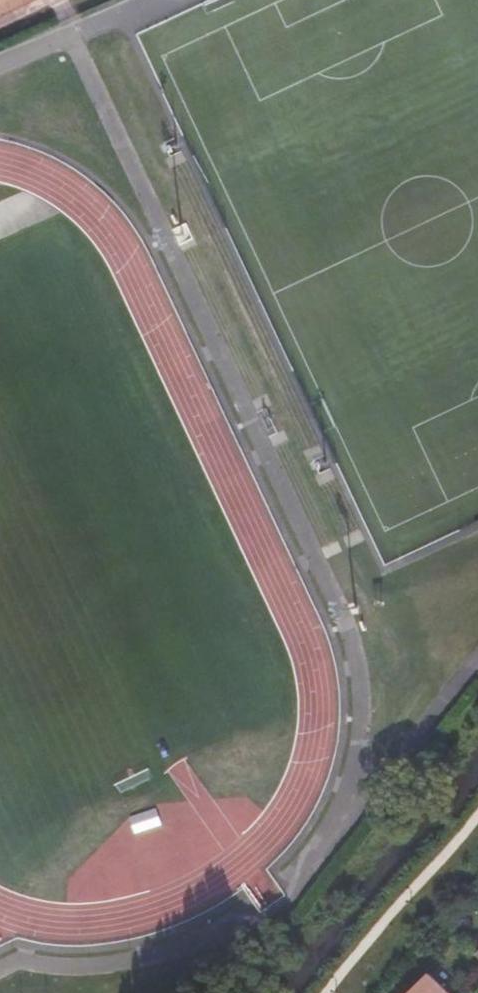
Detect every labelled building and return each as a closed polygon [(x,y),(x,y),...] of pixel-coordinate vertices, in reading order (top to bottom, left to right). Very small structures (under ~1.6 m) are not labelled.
[(465,966),(475,975),(477,978),(477,951),(465,966)] [(407,992),(425,992),(415,984),(407,992)]
